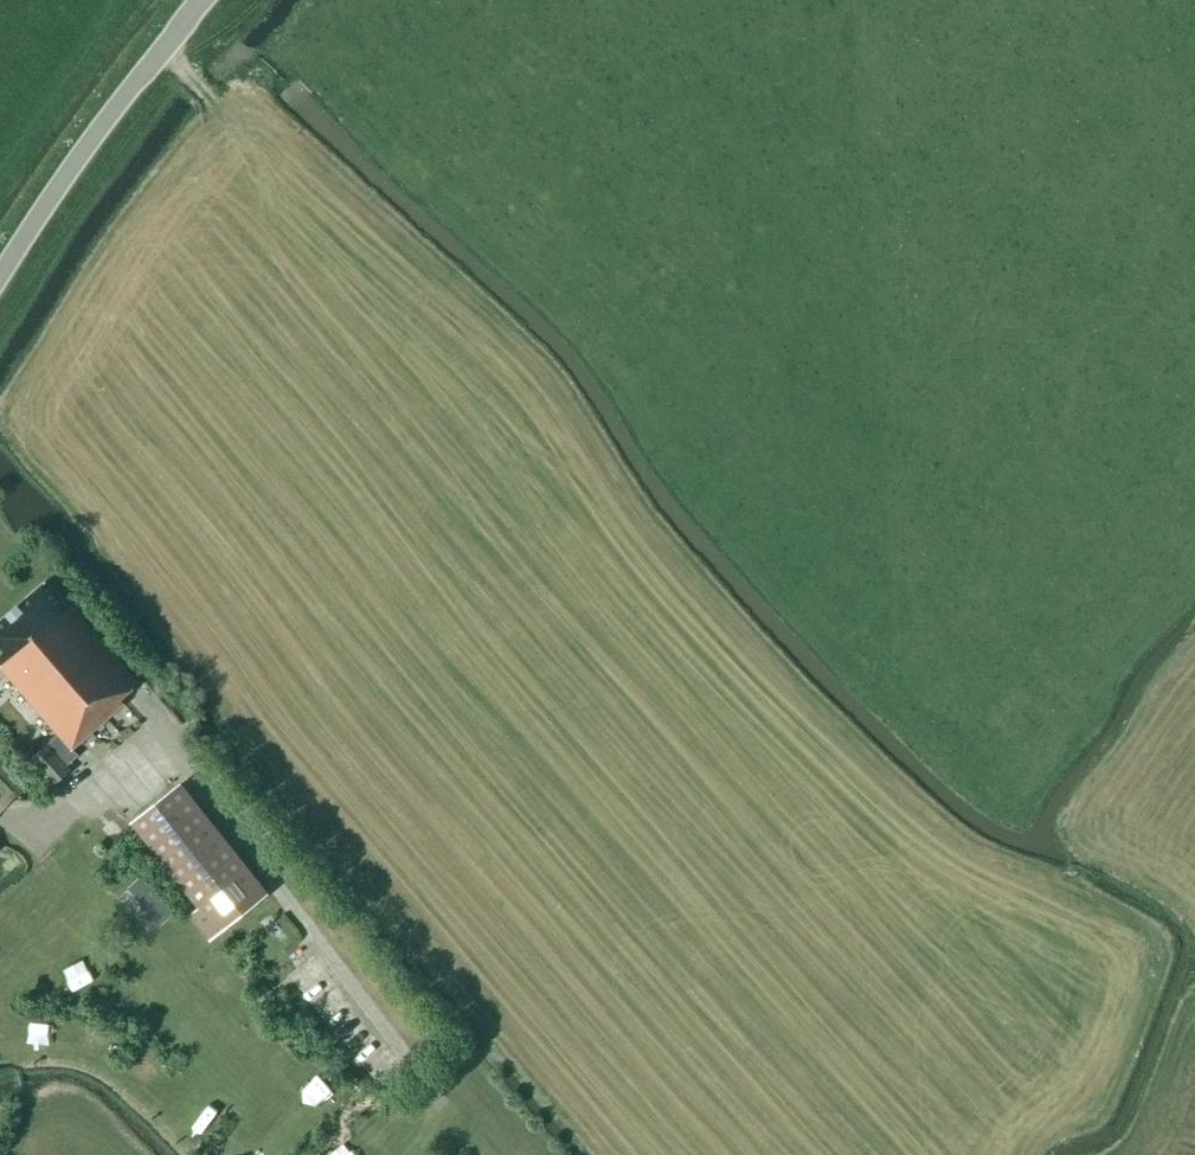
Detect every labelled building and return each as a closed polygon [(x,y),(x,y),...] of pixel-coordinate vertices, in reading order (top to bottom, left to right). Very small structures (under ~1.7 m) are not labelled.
[(46,581),(0,621),(0,663),(1,665),(0,666),(0,667),(6,673),(58,735),(31,759),(54,786),(71,771),(66,766),(79,756),(73,749),(125,704),(121,699),(139,683),(70,604),(69,606),(46,581)] [(197,720),(189,728),(196,735),(205,727),(197,720)] [(189,915),(210,940),(219,933),(266,893),(176,787),(129,827),(197,908),(189,915)] [(175,913),(142,876),(128,888),(160,926),(175,913)]
